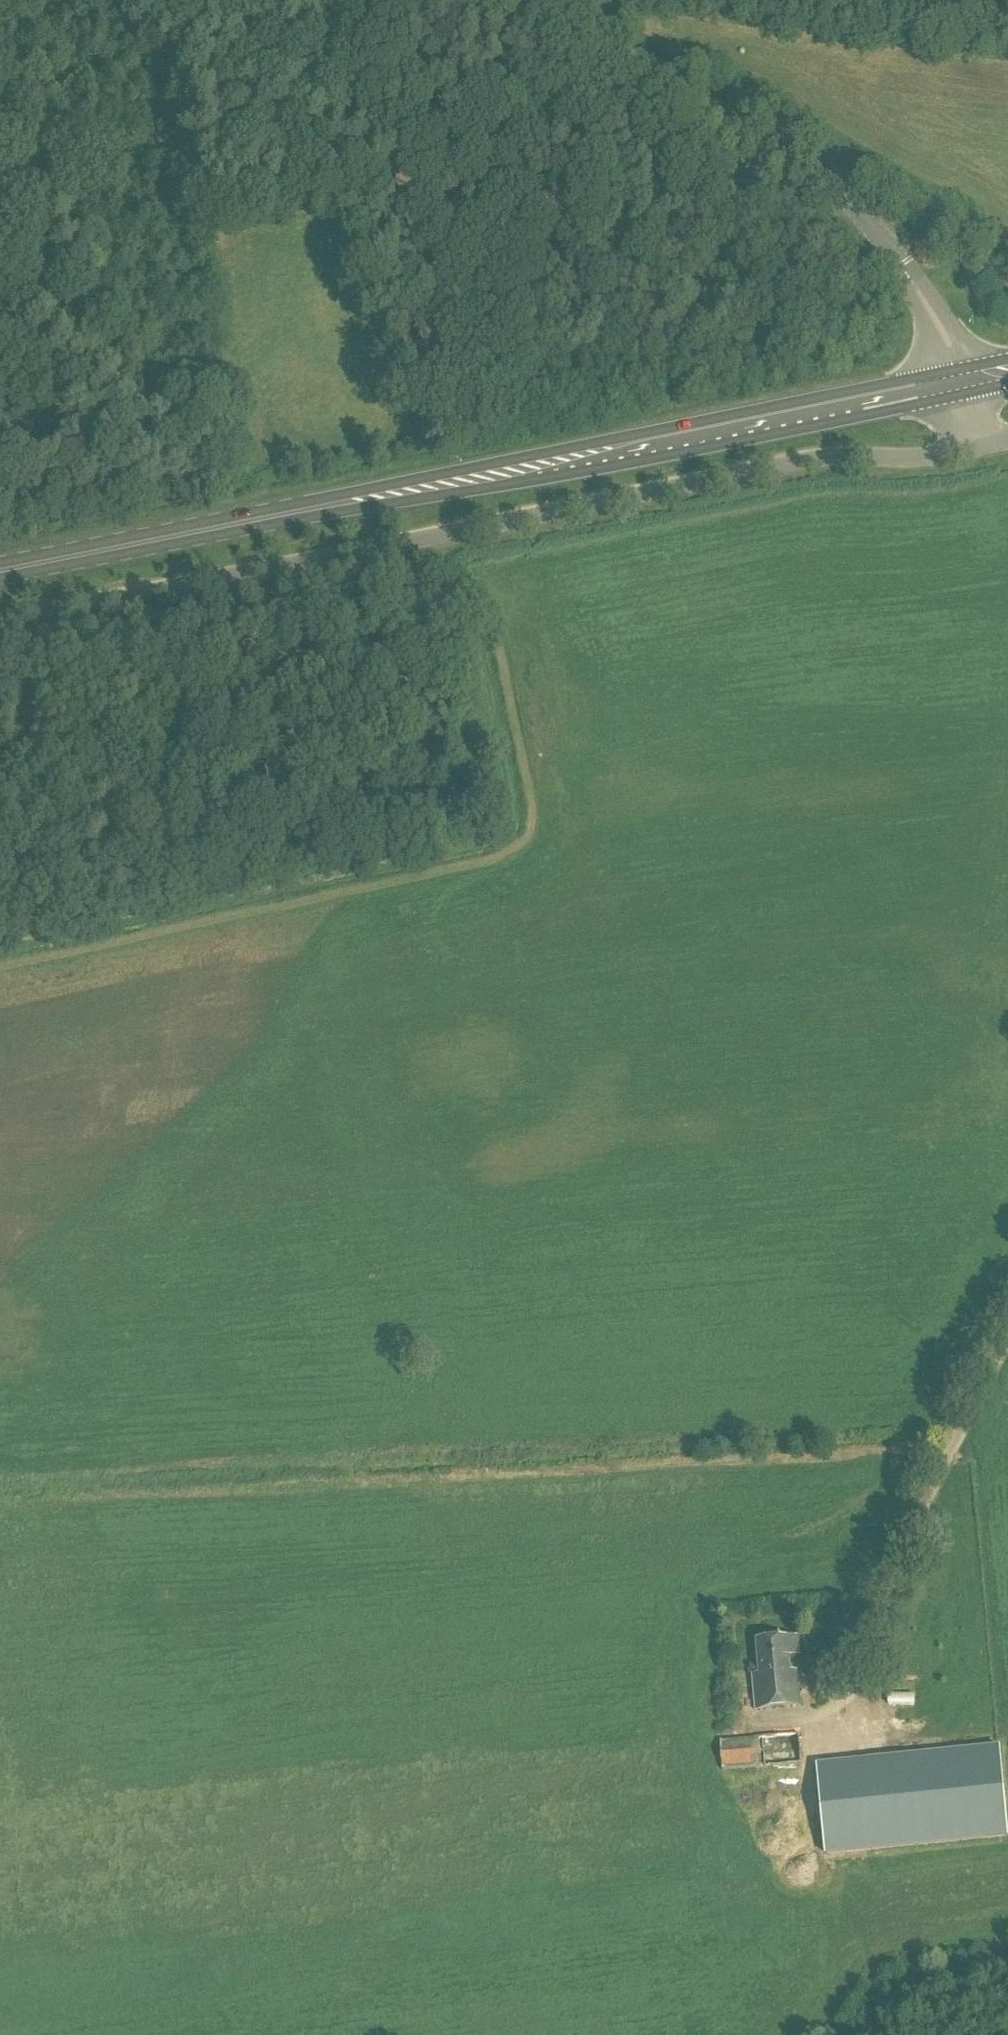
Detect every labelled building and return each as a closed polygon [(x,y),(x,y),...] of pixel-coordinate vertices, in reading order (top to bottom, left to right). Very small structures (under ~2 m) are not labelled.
[(724,1679),(719,1703),(754,1711),(756,1701),(767,1703),(769,1694),(766,1693),(770,1670),(773,1671),(777,1653),(754,1648),(759,1626),(745,1623),(740,1646),(731,1644),(727,1663),(732,1664),(728,1680),(724,1679)] [(728,1751),(730,1771),(812,1766),(811,1746),(728,1751)] [(865,1851),(1007,1837),(999,1748),(857,1763),(865,1851)] [(768,1787),(771,1833),(836,1829),(834,1784),(768,1787)]
